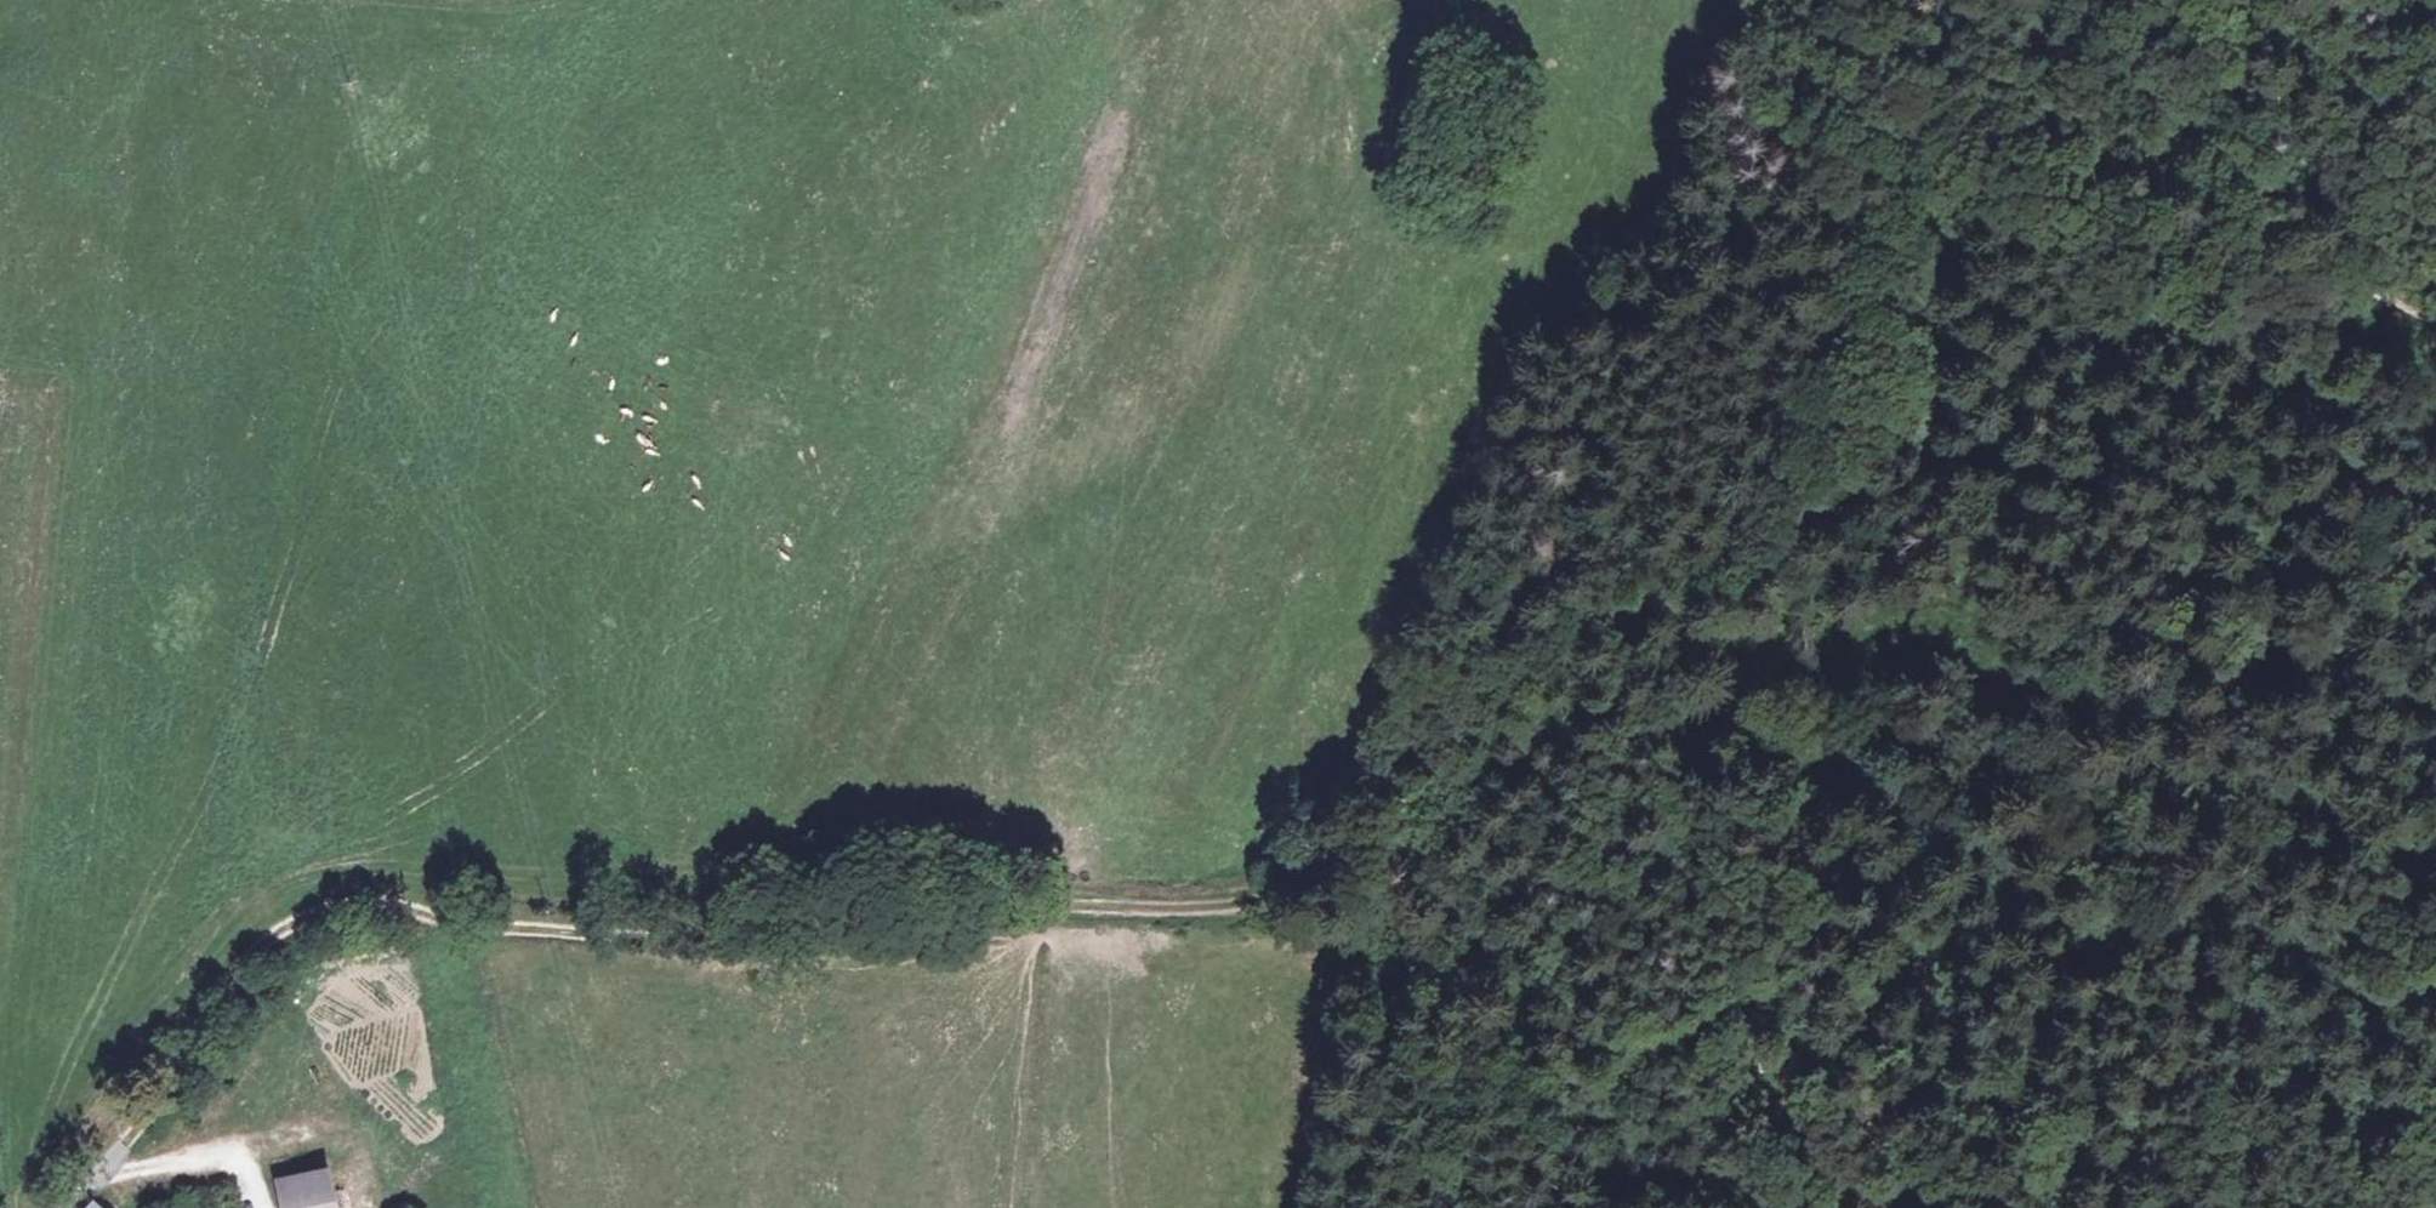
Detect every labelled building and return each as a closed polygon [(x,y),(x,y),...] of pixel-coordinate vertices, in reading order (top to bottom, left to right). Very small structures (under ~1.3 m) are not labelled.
[(283,1196),(286,1207),(336,1207),(332,1186),(283,1196)]
